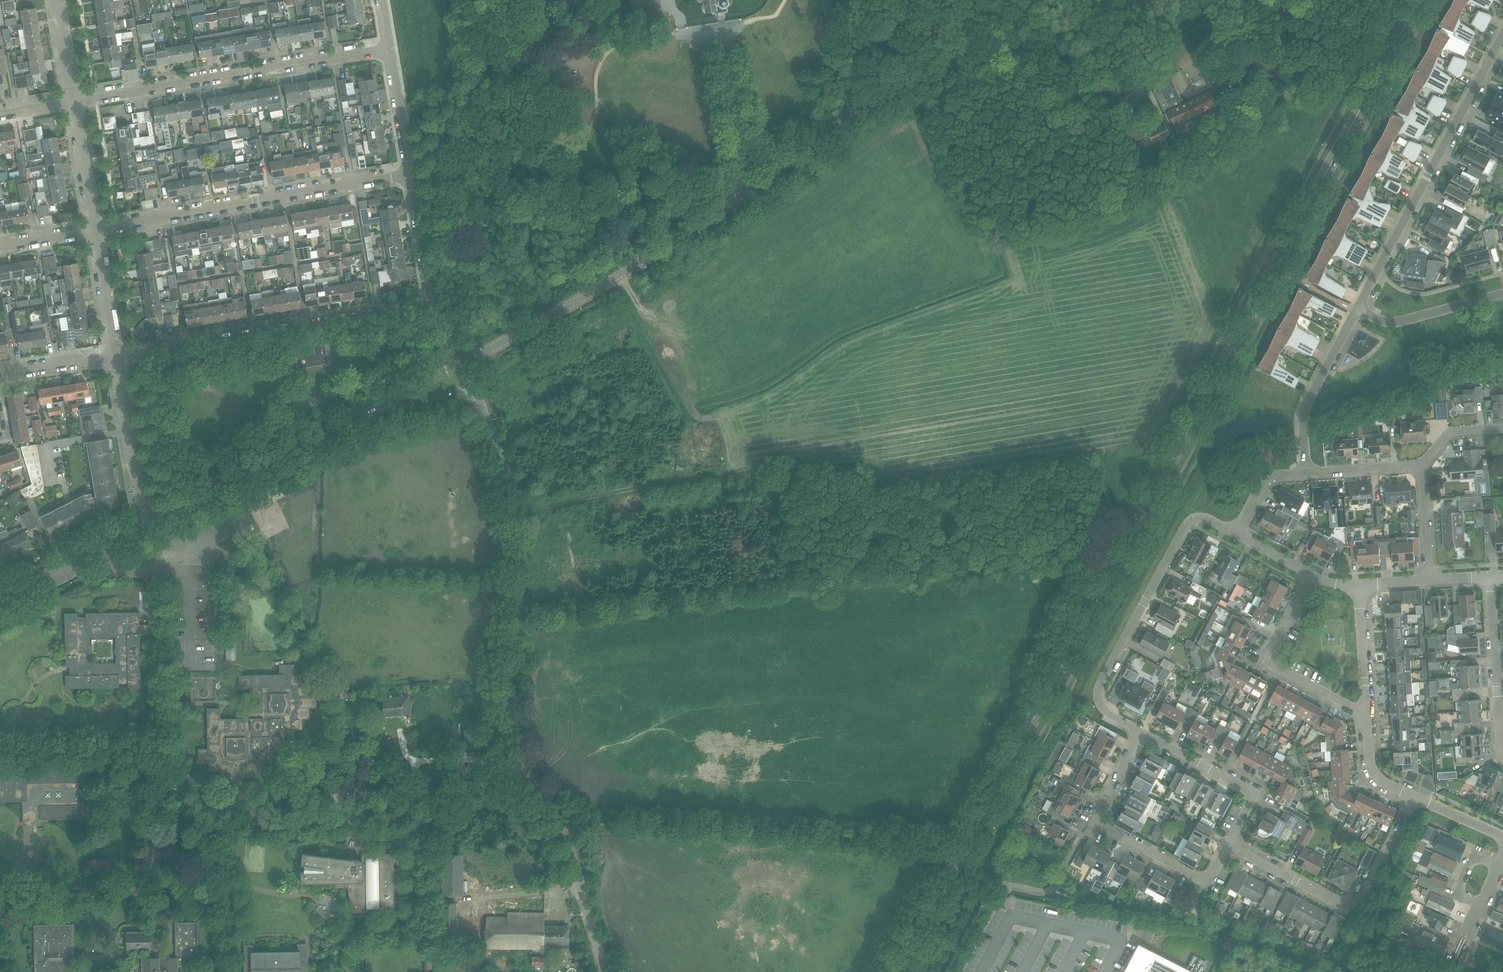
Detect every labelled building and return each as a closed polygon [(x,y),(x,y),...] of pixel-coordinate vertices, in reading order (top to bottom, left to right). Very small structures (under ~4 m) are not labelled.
[(96,11),(115,8),(125,6),(124,0),(114,0),(110,1),(110,0),(95,0),(96,11)] [(143,13),(149,13),(147,0),(141,0),(143,13)] [(229,9),(237,7),(240,7),(240,4),(239,0),(227,2),(229,9)] [(361,0),(350,0),(346,1),(348,13),(362,10),(361,0)] [(634,10),(649,8),(648,0),(632,0),(634,10)] [(699,1),(703,0),(703,1),(705,9),(704,9),(705,11),(714,9),(714,13),(718,12),(722,12),(726,11),(725,7),(727,4),(727,0),(699,0),(699,1)] [(1452,5),(1462,10),(1465,4),(1472,2),(1488,9),(1492,2),(1489,0),(1455,0),(1453,5),(1452,5)] [(1444,26),(1443,29),(1470,44),(1475,33),(1461,23),(1459,17),(1462,10),(1452,5),(1452,6),(1443,24),(1441,24),(1442,26),(1443,26),(1444,26)] [(237,7),(229,9),(230,17),(238,16),(237,7)] [(21,11),(23,21),(23,24),(38,21),(36,8),(21,11)] [(117,21),(115,8),(96,11),(98,24),(113,21),(117,21)] [(230,17),(229,9),(218,10),(220,19),(230,17)] [(364,22),(362,10),(348,13),(350,25),(364,22)] [(172,11),(162,13),(163,19),(173,18),(172,11)] [(217,12),(205,14),(206,21),(206,22),(218,20),(217,12)] [(1478,12),(1475,18),(1488,24),(1491,18),(1490,16),(1478,12)] [(163,19),(162,13),(152,14),(153,21),(163,19)] [(206,21),(205,14),(192,17),(193,23),(206,21)] [(334,17),(334,15),(327,16),(328,18),(329,28),(337,27),(335,17),(334,17)] [(5,19),(6,26),(17,25),(16,18),(5,19)] [(135,27),(134,18),(126,19),(127,29),(135,27)] [(174,25),(173,18),(163,19),(164,26),(174,25)] [(313,39),(311,24),(310,18),(298,20),(299,26),(301,41),(313,39)] [(1488,24),(1475,18),(1472,23),(1482,31),(1485,30),(1488,24)] [(40,34),(38,21),(23,24),(19,24),(20,30),(24,29),(25,36),(40,34)] [(115,34),(113,21),(98,24),(101,36),(115,34)] [(325,37),(323,22),(311,24),(313,39),(325,37)] [(144,24),(138,25),(139,33),(146,32),(144,24)] [(264,32),(263,26),(256,27),(259,48),(271,46),(269,31),(264,32)] [(301,41),(299,26),(287,28),(290,43),(301,41)] [(259,48),(256,27),(244,28),(245,35),(248,50),(259,48)] [(290,43),(287,28),(275,30),(277,45),(290,43)] [(4,40),(11,39),(9,29),(2,30),(4,40)] [(1428,50),(1428,51),(1437,56),(1441,50),(1448,48),(1464,55),(1470,44),(1443,29),(1441,32),(1440,32),(1439,30),(1437,31),(1438,33),(1428,51),(1428,50)] [(232,31),(220,33),(224,54),(236,52),(233,37),(232,31)] [(224,54),(220,33),(209,35),(212,56),(224,54)] [(42,46),(40,34),(25,36),(28,49),(42,46)] [(117,47),(115,34),(101,36),(103,49),(117,47)] [(212,56),(209,35),(195,37),(196,44),(198,44),(200,58),(212,56)] [(248,50),(245,35),(233,37),(236,52),(248,50)] [(194,59),(191,44),(179,46),(182,61),(194,59)] [(129,51),(128,45),(123,46),(117,47),(103,49),(105,62),(119,60),(119,61),(124,60),(125,70),(130,70),(129,59),(126,59),(124,52),(129,51)] [(44,59),(42,46),(28,49),(30,61),(44,59)] [(182,61),(179,46),(168,48),(170,63),(182,61)] [(170,63),(168,48),(156,50),(158,65),(170,63)] [(158,65),(156,50),(144,52),(146,67),(158,65)] [(1419,69),(1417,70),(1447,86),(1451,78),(1437,69),(1435,62),(1437,56),(1428,51),(1419,69)] [(1454,57),(1451,63),(1464,70),(1467,64),(1466,61),(1454,57)] [(46,72),(44,59),(30,61),(24,62),(24,63),(19,63),(20,70),(25,69),(25,68),(30,67),(32,74),(33,74),(46,72)] [(1464,70),(1451,63),(1448,69),(1458,77),(1460,76),(1464,70)] [(1407,89),(1407,90),(1417,95),(1420,89),(1427,87),(1443,93),(1447,86),(1417,70),(1417,72),(1408,89),(1407,89)] [(32,74),(26,75),(27,76),(29,87),(35,86),(33,74),(32,74)] [(320,80),(322,95),(323,100),(335,98),(332,78),(320,80)] [(360,88),(354,89),(347,90),(348,96),(355,95),(361,93),(361,94),(376,91),(374,79),(359,81),(360,88)] [(322,95),(320,80),(308,82),(310,97),(322,95)] [(345,80),(338,81),(341,97),(348,96),(347,90),(345,80)] [(1159,86),(1160,86),(1163,94),(1157,97),(1169,122),(1172,120),(1175,126),(1218,104),(1212,91),(1188,102),(1183,99),(1182,100),(1172,80),(1159,86)] [(310,97),(308,82),(296,84),(298,99),(310,97)] [(299,105),(298,99),(296,84),(284,86),(286,96),(288,107),(299,105)] [(1163,94),(1160,86),(1154,89),(1157,97),(1163,94)] [(278,87),(267,89),(270,110),(270,112),(282,110),(278,87)] [(270,110),(267,89),(254,91),(257,106),(258,112),(270,110)] [(1399,111),(1398,114),(1425,128),(1430,117),(1416,108),(1414,101),(1417,95),(1407,90),(1398,108),(1396,109),(1397,110),(1398,110),(1399,111)] [(257,106),(254,91),(243,93),(246,108),(257,106)] [(378,103),(376,91),(361,94),(363,105),(378,103)] [(1492,104),(1502,110),(1502,94),(1498,92),(1492,104)] [(246,108),(243,93),(231,95),(234,110),(246,108)] [(234,113),(234,110),(231,95),(219,97),(222,112),(222,118),(228,117),(228,114),(234,113)] [(1434,96),(1430,102),(1443,109),(1446,103),(1445,100),(1434,96)] [(222,112),(219,97),(207,99),(209,114),(222,112)] [(201,100),(189,102),(191,117),(203,115),(201,100)] [(191,117),(189,102),(177,104),(179,119),(191,117)] [(1443,109),(1430,102),(1427,108),(1437,115),(1440,115),(1443,109)] [(380,115),(378,103),(363,105),(365,117),(380,115)] [(179,119),(177,104),(165,106),(167,121),(179,119)] [(1492,104),(1486,115),(1497,121),(1494,127),(1502,132),(1502,110),(1492,104)] [(167,121),(165,106),(153,108),(155,123),(161,122),(162,130),(164,130),(167,148),(172,148),(170,135),(169,129),(169,128),(167,121)] [(140,124),(139,113),(132,114),(133,124),(130,125),(130,126),(116,128),(118,141),(139,138),(138,131),(140,131),(138,124),(140,124)] [(1383,135),(1392,140),(1396,134),(1403,132),(1419,139),(1425,128),(1398,114),(1396,117),(1395,116),(1394,115),(1392,115),(1393,117),(1383,135)] [(382,127),(380,115),(365,117),(367,129),(382,127)] [(262,132),(273,130),(274,130),(272,123),(271,119),(261,121),(262,132)] [(1148,132),(1149,134),(1153,143),(1170,134),(1165,124),(1148,132)] [(384,138),(382,127),(367,129),(368,134),(363,135),(364,142),(384,138)] [(35,129),(29,130),(31,141),(37,139),(35,129)] [(1472,141),(1502,157),(1502,155),(1502,134),(1497,130),(1493,138),(1478,130),(1472,141)] [(2,133),(6,153),(6,154),(11,153),(10,147),(17,146),(15,131),(2,133)] [(303,145),(309,144),(307,131),(300,133),(303,145)] [(354,131),(352,131),(347,132),(349,144),(356,143),(354,131)] [(208,133),(194,135),(196,143),(209,141),(208,133)] [(336,142),(328,143),(332,167),(344,165),(342,149),(341,149),(340,148),(345,147),(343,133),(335,135),(336,142)] [(265,147),(279,145),(278,135),(264,137),(265,147)] [(327,135),(322,136),(323,144),(316,146),(320,169),(332,167),(328,143),(327,135)] [(1374,153),(1372,154),(1402,170),(1406,163),(1392,153),(1390,147),(1392,140),(1383,135),(1383,136),(1374,153)] [(155,143),(154,136),(149,136),(146,137),(146,136),(139,138),(118,141),(120,153),(134,151),(133,145),(141,144),(141,145),(148,144),(155,143)] [(43,138),(37,139),(31,141),(25,142),(26,144),(26,149),(37,147),(38,154),(59,151),(57,137),(43,139),(43,138)] [(238,139),(231,140),(232,147),(233,147),(233,149),(245,147),(243,138),(238,139)] [(254,153),(262,152),(260,138),(252,140),(254,153)] [(320,169),(316,146),(315,138),(311,139),(313,150),(305,151),(306,156),(309,171),(320,169)] [(364,142),(364,144),(366,154),(372,153),(372,154),(378,154),(377,152),(386,151),(384,138),(364,142)] [(232,147),(231,140),(220,142),(220,144),(221,149),(232,147)] [(1409,142),(1406,147),(1419,154),(1422,148),(1421,145),(1409,142)] [(358,158),(356,143),(349,144),(351,159),(358,158)] [(221,149),(220,144),(204,147),(205,152),(221,149)] [(201,147),(185,150),(186,153),(195,151),(196,157),(197,159),(203,158),(201,147)] [(1419,154),(1406,147),(1403,153),(1413,161),(1415,160),(1419,154)] [(1467,173),(1485,183),(1489,176),(1482,172),(1490,158),(1469,147),(1468,149),(1465,149),(1463,153),(1464,155),(1461,162),(1469,166),(1470,169),(1467,173)] [(157,156),(156,148),(147,150),(149,158),(157,156)] [(142,157),(142,150),(134,151),(120,153),(122,166),(137,164),(136,158),(142,157)] [(61,163),(59,151),(38,154),(28,156),(29,162),(45,160),(46,165),(61,163)] [(309,171),(306,156),(305,151),(300,152),(301,157),(294,158),(297,173),(309,171)] [(273,153),(275,161),(270,162),(273,178),(285,176),(282,160),(281,152),(273,153)] [(23,153),(16,154),(18,165),(20,177),(27,175),(25,164),(23,153)] [(1362,174),(1372,179),(1376,173),(1382,171),(1398,178),(1402,170),(1372,154),(1372,156),(1363,174),(1362,174)] [(297,173),(294,158),(282,160),(285,176),(297,173)] [(154,166),(154,161),(147,162),(141,163),(137,164),(122,166),(124,178),(139,176),(138,170),(143,169),(143,167),(154,166)] [(248,164),(249,167),(251,182),(263,180),(261,166),(260,162),(248,164)] [(42,171),(43,179),(63,175),(61,163),(46,165),(30,168),(31,173),(42,171)] [(224,169),(228,186),(239,184),(236,170),(235,164),(231,165),(231,168),(224,169)] [(184,180),(179,181),(181,195),(193,192),(189,172),(188,166),(181,167),(184,180)] [(224,169),(224,166),(212,168),(215,188),(228,186),(224,169)] [(251,182),(249,167),(236,170),(239,184),(251,182)] [(179,181),(176,169),(171,169),(172,176),(161,178),(162,185),(167,184),(169,197),(181,195),(179,181)] [(197,171),(189,172),(193,192),(205,190),(202,172),(197,172),(197,171)] [(1455,174),(1449,185),(1470,196),(1476,185),(1476,186),(1479,180),(1465,172),(1463,178),(1455,174)] [(156,174),(139,177),(139,176),(124,178),(126,192),(140,190),(140,191),(144,190),(146,201),(153,200),(151,189),(148,189),(147,183),(157,181),(156,174)] [(1354,195),(1351,201),(1351,202),(1384,219),(1390,207),(1390,205),(1379,203),(1374,201),(1369,185),(1372,179),(1362,174),(1363,174),(1353,192),(1351,193),(1352,195),(1353,194),(1354,195)] [(65,188),(63,175),(43,179),(44,184),(39,185),(40,192),(65,188)] [(1385,187),(1398,193),(1401,187),(1400,184),(1389,180),(1385,187)] [(24,198),(30,196),(28,183),(21,184),(24,198)] [(1470,196),(1449,185),(1443,196),(1451,200),(1448,206),(1462,213),(1465,207),(1464,207),(1470,196)] [(67,201),(65,188),(40,192),(35,193),(37,204),(42,203),(42,200),(47,199),(46,197),(48,197),(49,205),(48,205),(54,204),(53,203),(67,201)] [(1338,219),(1347,225),(1351,219),(1358,217),(1380,226),(1384,219),(1351,202),(1351,201),(1350,200),(1349,199),(1348,200),(1348,202),(1339,219),(1338,219)] [(26,201),(19,202),(12,203),(13,210),(16,223),(29,221),(26,201)] [(351,203),(338,206),(341,221),(342,221),(353,219),(351,203)] [(0,216),(2,226),(16,223),(13,210),(7,211),(5,204),(0,205),(0,214),(0,216)] [(341,221),(338,206),(327,208),(329,223),(330,229),(343,227),(342,221),(341,221)] [(329,223),(327,208),(314,210),(318,229),(319,229),(319,233),(324,232),(323,224),(329,223)] [(360,210),(361,220),(362,226),(369,225),(383,222),(397,220),(395,208),(381,210),(382,217),(371,218),(372,220),(369,220),(368,209),(360,210)] [(1435,210),(1429,222),(1448,232),(1451,227),(1456,230),(1464,216),(1448,208),(1444,215),(1435,210)] [(318,229),(314,210),(303,212),(307,234),(312,233),(311,231),(318,229)] [(307,234),(303,212),(291,214),(294,230),(298,229),(299,235),(307,234)] [(288,231),(285,215),(273,218),(276,233),(277,238),(284,236),(283,232),(288,231)] [(276,233),(273,218),(261,220),(264,235),(265,240),(272,239),(271,234),(276,233)] [(1329,238),(1327,238),(1363,258),(1367,251),(1347,238),(1345,231),(1347,225),(1338,219),(1338,220),(1329,238)] [(264,235),(261,220),(249,222),(252,237),(253,242),(258,241),(257,236),(264,235)] [(399,232),(397,220),(383,222),(385,234),(399,232)] [(252,237),(249,222),(237,224),(240,240),(252,237)] [(1448,232),(1429,222),(1423,233),(1432,238),(1428,245),(1444,253),(1451,240),(1446,237),(1448,232)] [(219,227),(222,243),(223,249),(229,248),(227,242),(235,240),(232,225),(219,227)] [(371,237),(369,225),(362,226),(363,231),(364,237),(365,238),(371,237)] [(222,243),(219,227),(208,230),(211,245),(212,250),(217,249),(216,244),(222,243)] [(1483,232),(1487,247),(1498,244),(1494,229),(1483,232)] [(211,245),(208,230),(196,232),(199,252),(200,252),(206,251),(205,246),(211,245)] [(199,252),(196,232),(184,234),(188,255),(188,256),(200,254),(200,252),(199,252)] [(401,244),(399,232),(385,234),(385,240),(378,241),(379,248),(383,247),(401,244)] [(188,255),(184,234),(172,236),(176,257),(188,255)] [(373,249),(371,237),(365,238),(367,250),(373,249)] [(1318,258),(1317,258),(1327,263),(1331,257),(1337,255),(1360,265),(1363,258),(1327,238),(1327,240),(1318,258)] [(161,250),(159,239),(153,240),(154,251),(151,251),(151,253),(137,255),(139,268),(154,265),(152,258),(162,257),(161,250)] [(403,256),(401,244),(383,247),(385,259),(389,258),(403,256)] [(297,249),(299,260),(312,258),(310,246),(297,249)] [(284,251),(283,251),(279,251),(280,255),(279,255),(281,263),(294,261),(292,250),(284,251)] [(1464,257),(1468,272),(1492,266),(1487,250),(1464,257)] [(1427,275),(1426,280),(1434,281),(1446,259),(1435,253),(1431,261),(1429,260),(1429,262),(1425,261),(1426,256),(1412,254),(1402,273),(1423,276),(1423,275),(1427,275)] [(281,263),(279,255),(269,257),(270,265),(281,263)] [(57,267),(55,256),(48,257),(50,268),(51,268),(51,273),(58,272),(64,271),(66,278),(80,276),(78,263),(63,266),(64,266),(57,267)] [(405,267),(403,256),(389,258),(390,264),(383,265),(384,271),(390,270),(405,267)] [(1327,263),(1317,258),(1317,259),(1318,259),(1308,277),(1306,277),(1307,279),(1308,279),(1342,297),(1346,290),(1326,276),(1324,270),(1327,263)] [(35,259),(22,262),(25,276),(37,274),(35,259)] [(189,259),(189,261),(191,270),(192,278),(197,278),(196,269),(193,270),(192,262),(193,262),(192,259),(189,259)] [(307,274),(317,273),(317,268),(311,269),(310,261),(306,261),(307,274)] [(25,276),(22,262),(10,264),(12,278),(25,276)] [(239,262),(227,264),(228,273),(240,270),(239,262)] [(169,263),(154,265),(139,268),(141,280),(156,278),(155,272),(160,271),(160,272),(170,270),(169,263)] [(10,264),(0,265),(0,280),(12,278),(10,264)] [(407,279),(405,267),(390,270),(393,282),(407,279)] [(186,271),(178,273),(179,281),(188,279),(192,278),(191,270),(186,271)] [(352,283),(350,272),(345,273),(347,284),(340,285),(343,300),(354,298),(352,283)] [(380,283),(378,272),(376,272),(370,273),(372,285),(380,283)] [(175,275),(168,276),(170,288),(171,288),(177,287),(178,287),(175,275)] [(237,284),(241,283),(240,275),(231,276),(232,286),(237,285),(237,284)] [(359,282),(352,283),(354,298),(367,296),(363,275),(358,276),(359,282)] [(82,289),(80,276),(66,278),(59,279),(61,292),(62,292),(82,289)] [(315,284),(314,280),(314,277),(302,279),(306,306),(319,304),(315,284)] [(158,290),(156,278),(141,280),(143,293),(158,290)] [(340,285),(339,279),(327,282),(330,302),(343,300),(340,285)] [(330,302),(327,282),(315,284),(319,304),(330,302)] [(52,294),(50,283),(43,284),(45,295),(52,294)] [(190,296),(190,292),(188,284),(179,286),(181,298),(190,296)] [(301,307),(297,286),(285,288),(285,289),(289,309),(301,307)] [(84,301),(82,289),(62,292),(64,305),(84,301)] [(289,309),(285,289),(280,290),(281,295),(274,296),(277,311),(289,309)] [(1290,309),(1300,314),(1303,308),(1310,306),(1332,316),(1336,309),(1302,290),(1302,289),(1300,289),(1300,291),(1291,309),(1290,309)] [(160,303),(158,290),(143,293),(145,306),(160,304),(160,303)] [(262,292),(263,298),(266,313),(277,311),(274,296),(273,290),(262,292)] [(45,295),(47,306),(47,308),(54,307),(52,294),(45,295)] [(240,302),(232,304),(235,319),(247,316),(244,296),(239,297),(240,302)] [(231,297),(219,299),(223,321),(235,319),(232,304),(231,297)] [(266,313),(263,298),(250,300),(253,316),(266,313)] [(223,321),(219,299),(208,302),(211,323),(223,321)] [(86,314),(84,301),(64,305),(54,306),(54,308),(58,307),(59,312),(71,309),(72,317),(86,314)] [(160,304),(145,306),(147,319),(162,316),(161,309),(166,308),(167,311),(172,311),(172,315),(177,314),(175,301),(160,303),(160,304)] [(211,323),(208,302),(196,304),(199,325),(211,323)] [(199,325),(196,304),(189,305),(190,310),(185,311),(187,327),(199,325)] [(47,308),(47,306),(36,308),(37,315),(41,314),(42,323),(49,322),(47,308)] [(1281,328),(1279,328),(1316,348),(1319,341),(1299,327),(1297,321),(1300,314),(1290,309),(1290,310),(1281,328)] [(12,312),(8,312),(11,329),(17,328),(14,311),(12,312)] [(8,312),(5,313),(2,313),(4,330),(11,329),(8,312)] [(88,327),(86,314),(72,317),(67,318),(69,330),(74,329),(75,337),(76,337),(83,336),(82,328),(88,327)] [(30,327),(31,333),(33,347),(47,345),(44,325),(30,327)] [(1270,348),(1279,353),(1283,347),(1289,345),(1312,355),(1316,348),(1279,328),(1280,330),(1270,348)] [(17,330),(18,339),(20,349),(33,347),(31,333),(24,335),(23,329),(17,330)] [(67,330),(61,331),(62,342),(76,340),(76,337),(75,337),(74,329),(69,330),(67,330)] [(9,351),(6,332),(0,333),(0,352),(9,351)] [(1279,353),(1270,348),(1269,348),(1270,349),(1260,367),(1258,367),(1259,369),(1260,369),(1295,387),(1299,380),(1278,366),(1276,360),(1279,353)] [(88,396),(86,382),(74,384),(76,398),(77,404),(77,405),(85,403),(84,397),(88,396)] [(76,398),(74,384),(62,386),(64,400),(76,398)] [(64,400),(62,386),(50,388),(53,402),(64,400)] [(1465,410),(1465,412),(1474,411),(1473,402),(1483,401),(1482,386),(1475,387),(1475,388),(1474,390),(1464,391),(1464,389),(1457,390),(1456,391),(1456,394),(1454,394),(1455,403),(1457,403),(1457,406),(1462,410),(1465,410)] [(53,402),(50,388),(38,390),(41,404),(53,402)] [(1438,390),(1439,402),(1435,402),(1437,420),(1449,419),(1446,388),(1442,389),(1438,390)] [(21,393),(12,395),(8,395),(10,408),(24,405),(21,393)] [(1495,416),(1502,415),(1502,395),(1494,396),(1495,416)] [(37,403),(35,396),(28,397),(30,404),(37,403)] [(26,417),(24,405),(10,408),(12,420),(26,417)] [(78,409),(78,411),(79,417),(92,415),(90,407),(78,409)] [(1394,407),(1386,410),(1388,426),(1395,426),(1394,407)] [(28,429),(26,417),(12,420),(14,431),(28,429)] [(40,426),(39,419),(32,421),(33,428),(40,426)] [(1354,423),(1355,437),(1363,436),(1362,419),(1354,420),(1354,423)] [(94,433),(93,427),(92,420),(85,421),(87,434),(94,433)] [(1401,423),(1402,432),(1402,442),(1426,440),(1425,421),(1401,423)] [(63,422),(52,423),(53,434),(64,432),(63,422)] [(42,433),(40,426),(33,428),(35,435),(42,433)] [(30,441),(28,429),(14,431),(16,443),(30,441)] [(1369,438),(1369,442),(1370,452),(1391,451),(1390,437),(1369,438)] [(119,507),(107,439),(89,442),(98,496),(92,497),(91,493),(84,494),(85,497),(43,519),(52,536),(101,510),(119,507)] [(1332,451),(1331,451),(1332,451),(1332,458),(1339,458),(1339,456),(1348,455),(1348,457),(1358,456),(1357,439),(1337,441),(1335,441),(1333,441),(1332,443),(1331,445),(1332,451)] [(21,447),(23,454),(38,451),(37,444),(21,447)] [(1453,463),(1450,463),(1452,479),(1461,479),(1463,476),(1470,476),(1470,478),(1476,478),(1478,477),(1480,496),(1478,496),(1482,496),(1491,495),(1488,460),(1487,460),(1488,465),(1482,466),(1482,460),(1480,460),(1479,449),(1464,451),(1465,461),(1465,463),(1460,464),(1458,462),(1453,463)] [(18,451),(6,455),(11,468),(22,465),(18,451)] [(23,454),(25,460),(39,457),(38,451),(23,454)] [(6,455),(0,457),(0,472),(11,468),(6,455)] [(25,460),(27,466),(40,464),(39,457),(25,460)] [(27,466),(28,472),(41,470),(40,464),(27,466)] [(28,472),(30,478),(42,476),(41,470),(28,472)] [(30,478),(32,485),(43,483),(42,476),(30,478)] [(20,477),(14,480),(17,487),(24,484),(20,477)] [(14,480),(8,483),(11,490),(17,487),(14,480)] [(1411,502),(1411,509),(1418,509),(1416,489),(1410,490),(1409,482),(1397,483),(1397,484),(1386,485),(1386,486),(1380,487),(1381,492),(1387,492),(1388,505),(1400,504),(1400,503),(1411,502)] [(26,501),(27,501),(25,499),(31,495),(33,498),(45,492),(43,483),(32,485),(20,490),(26,501)] [(1373,502),(1373,494),(1372,484),(1350,486),(1351,504),(1373,502)] [(1337,487),(1332,487),(1314,489),(1316,509),(1338,507),(1337,487)] [(1236,494),(1242,498),(1245,493),(1238,489),(1236,494)] [(259,490),(243,498),(246,505),(263,497),(259,490)] [(1284,506),(1282,511),(1299,520),(1302,515),(1303,516),(1309,505),(1309,504),(1283,490),(1276,502),(1284,506)] [(1459,498),(1459,511),(1472,510),(1472,509),(1483,508),(1482,496),(1478,496),(1459,498)] [(1382,506),(1373,507),(1375,524),(1383,524),(1382,506)] [(1283,525),(1288,527),(1290,524),(1296,527),(1299,520),(1282,511),(1278,509),(1275,515),(1267,511),(1260,524),(1278,534),(1283,525)] [(31,510),(21,515),(29,530),(39,525),(31,510)] [(1346,510),(1337,510),(1338,527),(1347,526),(1346,510)] [(1443,534),(1444,547),(1455,546),(1455,543),(1464,543),(1464,545),(1463,545),(1463,546),(1465,546),(1462,513),(1442,514),(1443,527),(1445,527),(1445,534),(1443,534)] [(1485,514),(1487,532),(1496,531),(1494,513),(1485,514)] [(28,537),(23,527),(18,529),(17,527),(8,532),(7,533),(17,552),(26,547),(27,548),(32,545),(28,537)] [(1315,557),(1318,559),(1328,541),(1323,538),(1325,535),(1315,529),(1306,546),(1311,549),(1310,551),(1316,554),(1316,556),(1315,557)] [(7,530),(0,533),(0,552),(4,560),(10,557),(9,556),(17,552),(7,533),(8,532),(7,530)] [(1408,542),(1402,542),(1404,564),(1407,564),(1407,562),(1408,561),(1415,560),(1414,555),(1420,555),(1419,537),(1408,538),(1408,542)] [(1396,538),(1385,539),(1386,557),(1392,556),(1392,562),(1399,561),(1400,562),(1401,565),(1404,564),(1402,542),(1397,543),(1396,538)] [(1196,573),(1204,577),(1215,555),(1208,552),(1211,546),(1197,539),(1187,557),(1201,565),(1196,573)] [(1374,544),(1368,544),(1369,566),(1372,566),(1372,564),(1374,563),(1380,563),(1380,557),(1386,557),(1385,539),(1374,540),(1374,544)] [(1328,541),(1318,559),(1321,560),(1322,559),(1324,558),(1330,561),(1331,559),(1336,562),(1345,546),(1335,540),(1333,544),(1328,541)] [(1369,566),(1368,544),(1362,545),(1362,541),(1350,541),(1352,559),(1358,559),(1358,564),(1364,564),(1366,564),(1366,567),(1369,566)] [(1223,576),(1219,583),(1231,589),(1235,583),(1238,577),(1231,573),(1238,561),(1225,554),(1215,572),(1223,576)] [(1272,580),(1267,589),(1283,597),(1288,588),(1280,583),(1282,578),(1271,572),(1268,578),(1272,580)] [(1239,574),(1238,577),(1235,583),(1239,585),(1243,576),(1239,574)] [(1168,592),(1177,597),(1186,601),(1190,594),(1201,600),(1207,588),(1193,581),(1190,588),(1175,580),(1168,592)] [(160,584),(148,584),(148,592),(148,597),(148,603),(148,608),(161,608),(160,584)] [(1213,595),(1224,599),(1226,592),(1215,588),(1213,595)] [(1267,589),(1263,598),(1279,606),(1283,597),(1267,589)] [(1384,605),(1385,616),(1402,615),(1402,604),(1399,604),(1398,592),(1392,592),(1392,604),(1384,605)] [(1460,605),(1453,605),(1454,622),(1466,622),(1466,616),(1476,615),(1475,595),(1464,595),(1460,596),(1460,601),(1460,605)] [(1425,610),(1426,620),(1426,626),(1435,625),(1434,616),(1448,616),(1446,596),(1432,597),(1433,610),(1425,610)] [(1263,598),(1258,607),(1274,615),(1279,606),(1263,598)] [(1274,615),(1258,607),(1253,604),(1248,614),(1269,625),(1274,615)] [(1155,629),(1164,634),(1171,637),(1175,630),(1174,629),(1181,615),(1162,605),(1154,619),(1159,622),(1155,629)] [(81,618),(81,617),(77,617),(77,614),(65,614),(66,688),(119,687),(119,684),(128,683),(128,687),(141,687),(139,613),(87,614),(87,618),(81,618)] [(1234,613),(1226,627),(1231,630),(1247,638),(1252,629),(1242,624),(1245,619),(1234,613)] [(1386,616),(1387,628),(1402,626),(1401,616),(1402,615),(1385,616),(1385,617),(1386,616)] [(1387,628),(1388,639),(1403,638),(1402,626),(1387,628)] [(1206,628),(1201,637),(1205,639),(1210,630),(1206,628)] [(1231,630),(1226,639),(1242,647),(1247,638),(1231,630)] [(1140,645),(1149,650),(1162,657),(1169,644),(1147,632),(1140,645)] [(1460,647),(1461,654),(1479,653),(1478,639),(1467,639),(1466,633),(1447,634),(1447,644),(1460,647)] [(1387,650),(1405,649),(1404,649),(1403,638),(1388,639),(1388,650),(1387,650)] [(1226,639),(1221,648),(1237,656),(1242,647),(1226,639)] [(240,655),(241,641),(232,640),(232,655),(240,655)] [(1211,655),(1216,669),(1233,664),(1237,656),(1221,648),(1217,645),(1211,655)] [(1387,650),(1388,661),(1411,660),(1410,649),(1405,649),(1387,650)] [(1160,665),(1172,672),(1176,665),(1164,658),(1160,665)] [(1389,662),(1390,673),(1412,671),(1411,660),(1388,661),(1388,662),(1389,662)] [(1457,666),(1458,677),(1480,676),(1479,665),(1463,666),(1463,660),(1450,660),(1451,667),(1457,666)] [(1224,679),(1232,683),(1241,668),(1233,664),(1216,669),(1212,670),(1214,677),(1216,679),(1223,677),(1224,679)] [(198,749),(198,764),(209,764),(209,771),(220,771),(220,778),(231,778),(231,785),(242,785),(242,778),(253,778),(253,770),(264,770),(264,763),(274,763),(274,749),(281,749),(281,752),(281,748),(285,748),(282,748),(281,741),(296,741),(295,730),(303,730),(302,719),(310,719),(309,708),(317,708),(316,697),(309,697),(309,686),(302,686),(302,675),(294,675),(294,665),(279,665),(279,675),(239,676),(239,689),(240,689),(240,688),(251,687),(251,712),(248,712),(238,713),(238,716),(239,720),(219,720),(219,710),(220,710),(220,708),(207,709),(208,749),(198,749)] [(1232,683),(1241,688),(1250,672),(1241,668),(1232,683)] [(1131,704),(1140,709),(1144,700),(1147,702),(1156,687),(1145,681),(1142,687),(1134,683),(1134,682),(1135,682),(1139,675),(1128,669),(1124,676),(1129,679),(1129,680),(1128,680),(1119,698),(1127,702),(1127,701),(1131,703),(1131,704)] [(1390,673),(1391,684),(1412,682),(1412,671),(1390,673)] [(1241,688),(1250,693),(1259,677),(1250,672),(1241,688)] [(1452,689),(1452,695),(1465,694),(1465,688),(1481,687),(1480,676),(1458,677),(1458,688),(1452,689)] [(1259,677),(1250,693),(1248,697),(1248,698),(1256,703),(1257,702),(1268,682),(1259,677)] [(1391,684),(1391,695),(1413,694),(1412,682),(1391,684)] [(1269,701),(1278,705),(1287,690),(1278,685),(1269,701)] [(1156,718),(1166,723),(1175,707),(1169,704),(1172,699),(1168,697),(1171,691),(1163,687),(1154,705),(1161,708),(1156,718)] [(1278,705),(1287,710),(1296,695),(1287,690),(1278,705)] [(1391,706),(1391,707),(1408,706),(1408,705),(1415,705),(1414,694),(1413,694),(1391,695),(1392,706),(1391,706)] [(1459,701),(1460,712),(1482,710),(1481,699),(1465,700),(1465,694),(1452,695),(1453,701),(1459,701)] [(381,698),(383,716),(411,713),(409,695),(381,698)] [(1287,710),(1297,715),(1305,700),(1296,695),(1287,710)] [(1297,715),(1306,720),(1314,704),(1305,700),(1297,715)] [(1182,720),(1187,723),(1194,710),(1188,707),(1188,708),(1178,703),(1175,707),(1166,723),(1177,729),(1182,720)] [(1306,720),(1314,725),(1320,728),(1326,717),(1320,714),(1323,709),(1314,704),(1306,720)] [(1391,707),(1392,718),(1409,717),(1408,706),(1391,707)] [(1253,714),(1242,708),(1240,713),(1251,719),(1253,714)] [(1187,735),(1198,740),(1207,724),(1197,719),(1200,713),(1194,710),(1187,723),(1192,725),(1187,735)] [(1454,723),(1454,729),(1467,728),(1467,722),(1483,721),(1482,710),(1460,712),(1460,722),(1454,723)] [(1312,728),(1326,736),(1346,723),(1335,716),(1333,720),(1326,716),(1326,717),(1320,728),(1314,725),(1312,728)] [(1393,718),(1393,729),(1409,728),(1408,717),(1409,717),(1392,718),(1393,718)] [(1222,720),(1220,724),(1217,730),(1207,724),(1198,740),(1208,746),(1213,737),(1219,739),(1225,727),(1228,723),(1222,720)] [(1322,752),(1327,751),(1331,751),(1331,750),(1343,750),(1343,744),(1344,744),(1343,736),(1347,736),(1346,723),(1326,736),(1326,742),(1321,742),(1322,752)] [(1099,737),(1097,742),(1114,751),(1116,748),(1115,747),(1114,745),(1117,740),(1115,739),(1117,734),(1101,725),(1100,727),(1095,735),(1099,737)] [(1225,727),(1219,739),(1224,742),(1219,752),(1230,757),(1238,741),(1228,736),(1231,730),(1225,727)] [(1393,729),(1394,740),(1417,739),(1416,734),(1409,734),(1409,728),(1393,729)] [(1461,735),(1462,746),(1484,745),(1483,733),(1467,734),(1467,728),(1454,729),(1455,735),(1461,735)] [(1265,736),(1268,744),(1276,741),(1273,733),(1265,736)] [(1394,752),(1411,751),(1411,750),(1410,750),(1409,740),(1394,740),(1395,751),(1394,752)] [(1090,744),(1085,755),(1101,764),(1104,758),(1106,759),(1109,754),(1111,754),(1113,754),(1114,751),(1097,742),(1094,746),(1090,744)] [(1238,758),(1247,763),(1256,747),(1247,742),(1238,758)] [(1484,745),(1462,746),(1462,757),(1456,758),(1457,764),(1469,763),(1469,757),(1485,756),(1484,745)] [(1071,759),(1075,749),(1069,747),(1065,757),(1071,759)] [(1247,763),(1256,768),(1265,752),(1256,747),(1247,763)] [(1331,750),(1331,751),(1332,761),(1349,760),(1349,749),(1343,750),(1331,750)] [(1404,779),(1410,781),(1415,770),(1412,769),(1411,751),(1394,752),(1395,764),(1403,763),(1404,779)] [(1147,757),(1145,761),(1140,770),(1142,771),(1157,778),(1157,779),(1161,769),(1166,760),(1152,752),(1149,758),(1147,757)] [(1256,768),(1265,772),(1274,757),(1265,752),(1256,768)] [(1083,767),(1081,772),(1098,781),(1100,778),(1099,777),(1098,775),(1101,770),(1099,769),(1101,764),(1085,755),(1079,765),(1083,767)] [(1066,773),(1072,761),(1064,757),(1059,770),(1066,773)] [(1265,772),(1275,777),(1283,762),(1274,757),(1265,772)] [(1332,761),(1332,771),(1350,770),(1349,760),(1332,761)] [(1275,777),(1283,782),(1295,778),(1292,768),(1292,767),(1283,762),(1275,777)] [(1489,795),(1492,787),(1499,771),(1489,767),(1484,779),(1478,776),(1474,786),(1484,790),(1483,792),(1489,795)] [(1444,768),(1443,779),(1451,780),(1452,769),(1444,768)] [(26,802),(26,812),(39,811),(40,820),(92,819),(91,769),(0,771),(0,802),(26,802)] [(1332,771),(1333,781),(1333,782),(1346,781),(1351,781),(1350,770),(1332,771)] [(1410,781),(1415,784),(1420,772),(1415,770),(1410,781)] [(1137,775),(1135,779),(1131,787),(1136,790),(1148,796),(1154,784),(1157,778),(1142,771),(1139,776),(1137,775)] [(1501,807),(1502,803),(1502,773),(1499,771),(1492,787),(1501,791),(1496,804),(1501,807)] [(1064,782),(1069,784),(1069,785),(1080,791),(1085,794),(1088,788),(1090,790),(1093,784),(1095,784),(1097,784),(1098,781),(1081,772),(1078,776),(1074,774),(1071,780),(1066,777),(1064,782)] [(1176,790),(1189,796),(1197,780),(1185,773),(1184,775),(1178,772),(1173,781),(1171,787),(1176,790)] [(1415,784),(1420,786),(1425,775),(1420,772),(1415,784)] [(1420,786),(1426,788),(1431,777),(1425,775),(1420,786)] [(1431,777),(1426,788),(1434,792),(1433,778),(1431,777)] [(1283,782),(1278,790),(1299,801),(1304,791),(1298,788),(1295,778),(1283,782)] [(1052,795),(1059,799),(1077,808),(1079,805),(1077,804),(1077,802),(1079,797),(1077,796),(1080,791),(1069,785),(1069,784),(1064,782),(1060,780),(1052,795)] [(1329,797),(1332,802),(1347,792),(1346,781),(1333,782),(1333,781),(1328,781),(1329,797)] [(1206,806),(1214,791),(1215,789),(1203,783),(1202,785),(1196,782),(1189,796),(1194,799),(1206,806)] [(1132,794),(1129,798),(1125,807),(1127,808),(1142,815),(1148,818),(1157,801),(1148,796),(1136,790),(1133,795),(1132,794)] [(1287,806),(1285,811),(1305,822),(1307,816),(1297,811),(1298,809),(1298,808),(1296,807),(1299,801),(1278,790),(1274,799),(1287,806)] [(1211,809),(1224,815),(1232,799),(1220,792),(1219,794),(1214,791),(1206,806),(1211,808),(1211,809)] [(1350,814),(1352,809),(1357,797),(1347,792),(1332,802),(1336,807),(1350,814)] [(1352,809),(1361,813),(1369,797),(1359,793),(1357,797),(1352,809)] [(1361,813),(1371,818),(1378,801),(1369,797),(1361,813)] [(1053,815),(1064,820),(1067,816),(1069,817),(1072,811),(1074,811),(1075,811),(1077,808),(1059,799),(1057,804),(1053,802),(1047,812),(1053,815)] [(1371,818),(1380,822),(1387,806),(1378,801),(1371,818)] [(1387,806),(1380,822),(1389,826),(1397,810),(1387,806)] [(1122,812),(1120,816),(1116,824),(1132,833),(1141,815),(1142,815),(1127,808),(1124,813),(1122,812)] [(1173,816),(1180,820),(1183,814),(1176,811),(1173,816)] [(1302,835),(1306,827),(1308,824),(1305,822),(1285,811),(1281,819),(1268,812),(1264,819),(1266,821),(1256,832),(1257,832),(1259,834),(1262,835),(1265,836),(1269,835),(1271,833),(1280,838),(1286,827),(1302,835)] [(384,817),(387,828),(406,823),(403,812),(384,817)] [(1064,820),(1053,815),(1048,825),(1052,827),(1048,834),(1057,839),(1054,844),(1064,849),(1069,841),(1067,840),(1067,838),(1070,831),(1068,830),(1071,824),(1064,820)] [(1189,841),(1203,848),(1205,849),(1212,837),(1210,836),(1213,830),(1204,825),(1198,823),(1195,828),(1189,841)] [(1434,828),(1424,824),(1419,836),(1429,841),(1434,828)] [(1306,827),(1302,835),(1299,841),(1306,845),(1313,831),(1306,827)] [(1348,832),(1354,835),(1356,830),(1350,827),(1348,832)] [(1379,841),(1382,835),(1376,832),(1373,838),(1379,841)] [(1366,842),(1371,845),(1374,840),(1368,837),(1366,842)] [(1465,847),(1441,837),(1435,852),(1458,863),(1465,847)] [(1418,838),(1415,844),(1425,848),(1428,843),(1418,838)] [(1200,854),(1203,848),(1189,841),(1186,846),(1179,858),(1196,867),(1202,855),(1200,854)] [(1425,848),(1415,844),(1413,849),(1423,854),(1425,848)] [(1084,862),(1093,867),(1102,850),(1092,845),(1086,856),(1081,853),(1075,864),(1081,867),(1084,862)] [(1360,865),(1367,868),(1376,851),(1369,847),(1360,865)] [(1304,848),(1301,854),(1296,863),(1317,874),(1325,859),(1304,848)] [(1104,883),(1108,876),(1111,869),(1106,866),(1112,855),(1102,850),(1093,867),(1103,871),(1098,880),(1104,883)] [(1412,851),(1409,858),(1419,862),(1422,856),(1412,851)] [(348,860),(302,854),(301,865),(304,865),(304,872),(301,872),(301,882),(344,882),(348,882),(348,888),(347,888),(351,913),(368,912),(367,912),(367,908),(378,908),(378,912),(377,912),(396,912),(396,911),(394,911),(394,898),(396,898),(396,897),(394,897),(394,883),(396,883),(396,882),(394,882),(394,869),(396,869),(396,868),(394,868),(394,854),(396,854),(376,854),(376,855),(377,855),(377,858),(367,859),(367,857),(366,857),(366,863),(363,863),(363,861),(348,859),(348,860)] [(1123,873),(1127,876),(1136,859),(1126,854),(1120,865),(1115,862),(1111,869),(1108,876),(1113,879),(1115,876),(1120,879),(1123,873)] [(442,855),(443,895),(462,895),(461,855),(442,855)] [(1133,886),(1139,889),(1145,878),(1140,875),(1146,864),(1136,859),(1127,876),(1136,881),(1133,886)] [(1327,879),(1348,890),(1359,870),(1338,859),(1327,879)] [(1452,869),(1433,861),(1429,869),(1449,878),(1452,869)] [(1231,888),(1238,892),(1248,874),(1236,868),(1224,891),(1228,893),(1231,888)] [(1449,878),(1429,869),(1425,878),(1444,887),(1449,878)] [(1148,887),(1157,892),(1166,875),(1156,870),(1150,881),(1145,878),(1139,889),(1145,892),(1148,887)] [(1401,876),(1402,876),(1411,880),(1413,875),(1403,870),(1401,876)] [(1243,901),(1247,903),(1259,880),(1248,874),(1238,892),(1246,896),(1243,901)] [(1176,880),(1166,875),(1157,892),(1176,901),(1183,888),(1176,885),(1176,886),(1174,884),(1176,880)] [(1253,900),(1261,904),(1270,886),(1259,880),(1247,903),(1250,905),(1253,900)] [(1270,886),(1261,904),(1268,908),(1265,913),(1269,915),(1281,892),(1270,886)] [(1283,911),(1290,915),(1299,897),(1288,891),(1276,914),(1280,916),(1283,911)] [(1456,905),(1432,895),(1426,907),(1451,918),(1456,905)] [(1295,925),(1298,926),(1310,903),(1299,897),(1290,915),(1298,919),(1295,925)] [(444,903),(444,917),(444,938),(455,938),(454,903),(444,903)] [(1305,923),(1312,927),(1322,909),(1310,903),(1298,926),(1302,928),(1305,923)] [(1316,929),(1324,933),(1333,915),(1322,909),(1312,927),(1309,932),(1313,934),(1316,929)] [(1406,912),(1404,917),(1414,922),(1416,916),(1406,912)] [(568,926),(544,927),(544,914),(507,914),(507,919),(486,919),(485,950),(544,949),(544,947),(549,947),(549,945),(568,945),(568,926)] [(1333,915),(1324,933),(1331,937),(1328,942),(1332,944),(1344,921),(1333,915)] [(1450,922),(1429,915),(1424,926),(1444,935),(1450,922)] [(1499,915),(1494,923),(1502,927),(1502,917),(1499,915)] [(1414,922),(1404,917),(1402,922),(1412,926),(1414,922)] [(177,924),(178,955),(197,955),(196,924),(177,924)] [(37,971),(74,971),(73,926),(36,927),(37,971)] [(1397,940),(1404,943),(1409,931),(1400,927),(1397,934),(1399,935),(1397,940)] [(1485,928),(1483,935),(1502,943),(1502,936),(1485,928)] [(126,932),(127,950),(151,950),(151,932),(126,932)] [(1435,936),(1424,932),(1421,938),(1416,936),(1412,944),(1434,954),(1437,945),(1432,943),(1435,936)] [(244,971),(307,971),(307,944),(305,944),(305,945),(298,945),(298,952),(252,952),(252,946),(245,946),(244,945),(244,971)] [(1140,945),(1135,954),(1126,971),(1192,971),(1140,945)] [(1457,967),(1465,970),(1472,954),(1464,951),(1457,967)] [(433,966),(439,965),(437,952),(431,953),(433,966)] [(532,957),(532,965),(543,966),(543,957),(532,957)] [(142,971),(178,971),(178,965),(185,965),(185,958),(142,959),(142,971)]
